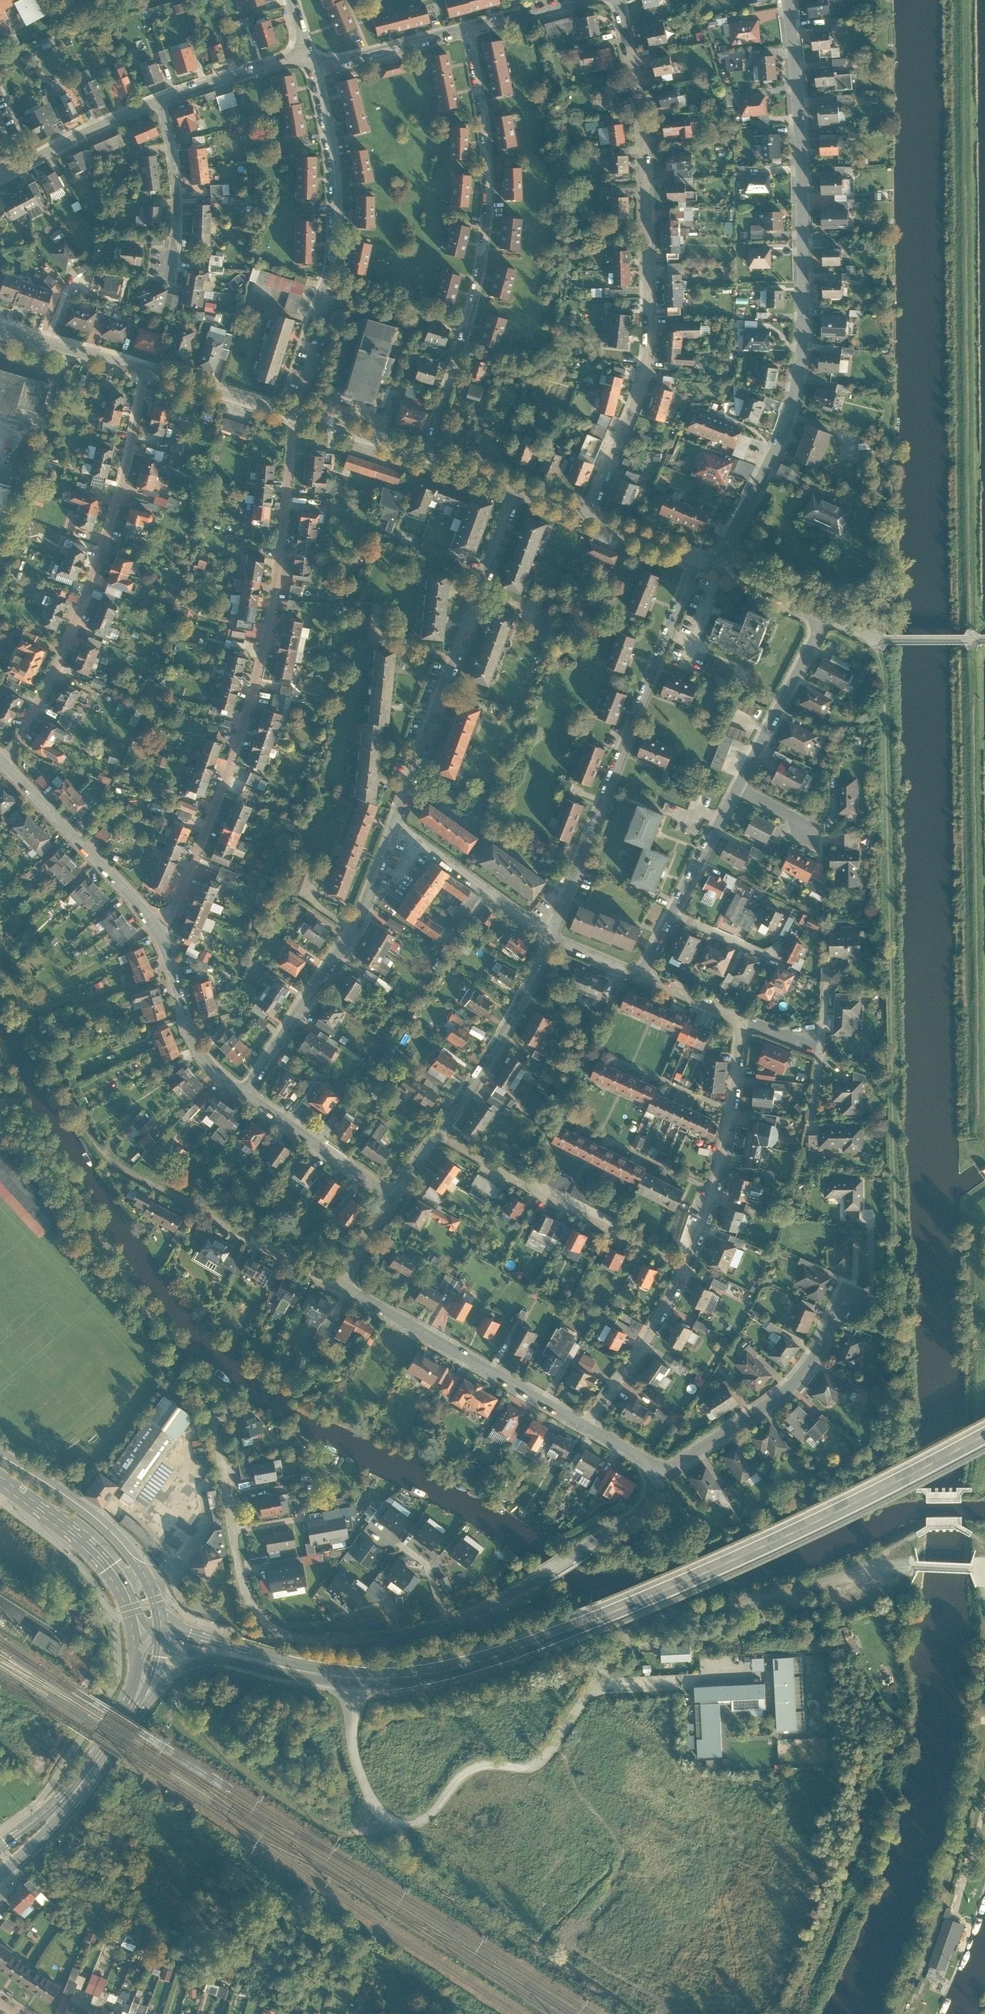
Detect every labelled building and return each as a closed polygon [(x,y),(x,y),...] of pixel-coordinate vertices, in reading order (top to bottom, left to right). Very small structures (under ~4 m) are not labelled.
[(8,19),(4,12),(15,7),(26,27),(27,28),(48,17),(39,0),(27,0),(25,1),(24,0),(0,0),(0,24),(8,19)] [(247,8),(267,3),(266,0),(245,0),(247,8)] [(323,6),(335,35),(355,26),(344,0),(339,0),(323,6)] [(447,17),(475,11),(472,0),(443,0),(447,17)] [(475,11),(502,4),(501,0),(472,0),(475,11)] [(645,8),(661,5),(660,0),(643,0),(645,8)] [(808,16),(820,15),(821,19),(838,17),(840,13),(838,0),(806,0),(808,16)] [(426,3),(399,9),(404,29),(431,22),(426,3)] [(371,16),(376,36),(404,29),(399,9),(371,16)] [(597,15),(579,18),(583,38),(601,34),(597,15)] [(570,17),(545,24),(548,36),(574,30),(570,17)] [(728,17),(708,20),(710,27),(729,24),(728,17)] [(759,19),(730,23),(733,45),(762,42),(759,19)] [(270,20),(252,25),(254,32),(251,33),(253,40),(256,39),(259,49),(278,43),(270,20)] [(847,22),(831,24),(832,32),(848,30),(847,22)] [(665,27),(648,30),(651,46),(669,43),(665,27)] [(829,31),(811,33),(813,49),(831,47),(829,31)] [(186,38),(188,46),(191,46),(193,54),(200,52),(194,35),(186,38)] [(226,59),(219,37),(206,41),(213,63),(226,59)] [(483,43),(489,70),(509,66),(504,40),(483,43)] [(581,46),(582,52),(598,49),(597,43),(581,46)] [(231,45),(225,47),(229,58),(235,56),(231,45)] [(188,46),(170,52),(177,74),(198,68),(193,54),(191,46),(188,46)] [(662,46),(651,48),(652,54),(663,52),(662,46)] [(831,48),(832,57),(841,55),(840,46),(831,48)] [(598,49),(582,52),(586,73),(615,67),(611,47),(598,49)] [(164,50),(158,51),(162,64),(168,62),(164,50)] [(749,50),(730,52),(730,60),(727,60),(728,72),(744,70),(743,59),(750,58),(749,50)] [(428,58),(432,84),(453,80),(448,54),(428,58)] [(776,55),(755,57),(756,66),(759,66),(760,81),(778,79),(776,55)] [(671,56),(653,59),(657,76),(674,73),(671,56)] [(402,60),(378,66),(381,78),(406,72),(402,60)] [(156,63),(140,69),(147,87),(163,80),(156,63)] [(124,66),(110,72),(115,85),(113,86),(115,92),(118,92),(120,96),(134,90),(124,66)] [(489,70),(494,97),(514,93),(509,66),(489,70)] [(834,67),(813,69),(815,87),(834,85),(835,90),(852,89),(851,74),(834,75),(834,67)] [(300,104),(295,75),(276,78),(280,107),(282,107),(300,104)] [(335,84),(341,109),(361,104),(354,79),(335,84)] [(94,80),(81,85),(92,109),(105,104),(94,80)] [(437,110),(458,106),(453,80),(432,84),(437,110)] [(620,84),(602,86),(605,106),(622,104),(620,84)] [(677,89),(659,92),(663,107),(680,104),(677,89)] [(739,98),(739,89),(726,90),(727,98),(739,98)] [(233,92),(216,97),(220,110),(238,105),(233,92)] [(63,122),(78,115),(71,99),(63,103),(59,95),(51,100),(52,101),(61,120),(63,122)] [(767,95),(741,97),(742,117),(769,116),(767,95)] [(52,101),(41,106),(51,125),(61,120),(52,101)] [(836,102),(817,103),(818,126),(829,125),(829,122),(837,122),(836,102)] [(300,104),(282,107),(287,137),(307,133),(302,103),(300,104)] [(191,104),(174,111),(179,126),(181,126),(183,134),(198,129),(195,121),(197,120),(191,104)] [(348,135),(367,130),(361,104),(341,109),(348,135)] [(51,125),(41,106),(26,114),(39,140),(55,132),(51,125)] [(517,146),(512,115),(494,118),(499,149),(517,146)] [(691,117),(664,120),(665,136),(682,134),(682,138),(694,136),(691,117)] [(152,119),(131,128),(138,144),(159,135),(152,119)] [(624,125),(608,127),(610,145),(626,143),(624,125)] [(467,159),(467,128),(448,128),(448,159),(467,159)] [(121,133),(94,145),(99,156),(126,144),(121,133)] [(781,134),(763,135),(764,159),(782,158),(781,134)] [(838,139),(819,139),(820,156),(839,155),(838,139)] [(133,158),(141,157),(147,156),(145,146),(132,150),(133,158)] [(188,150),(189,167),(208,165),(206,148),(188,150)] [(353,182),(370,179),(366,148),(348,150),(353,182)] [(81,151),(65,159),(73,175),(89,167),(84,158),(81,151)] [(692,153),(667,154),(667,170),(675,170),(689,169),(693,169),(692,153)] [(90,155),(84,158),(89,167),(90,168),(96,165),(90,155)] [(141,157),(143,174),(159,172),(157,155),(147,156),(141,157)] [(629,155),(610,156),(610,174),(629,173),(629,155)] [(297,201),(316,201),(316,156),(298,156),(297,201)] [(208,165),(189,167),(191,184),(210,182),(208,165)] [(521,199),(520,168),(502,168),(503,200),(521,199)] [(675,170),(676,178),(694,178),(694,174),(690,174),(689,169),(675,170)] [(58,177),(54,171),(39,180),(47,195),(63,186),(58,177)] [(159,172),(143,174),(145,191),(150,191),(161,190),(159,172)] [(64,174),(58,177),(63,186),(69,183),(64,174)] [(467,208),(470,176),(452,174),(449,206),(467,208)] [(771,174),(745,175),(745,195),(771,194),(771,174)] [(842,175),(820,175),(821,195),(835,195),(842,195),(842,175)] [(35,181),(27,185),(33,196),(41,192),(35,181)] [(676,184),(668,185),(669,202),(698,201),(698,191),(687,192),(687,184),(676,184)] [(27,185),(0,199),(12,221),(27,213),(30,220),(43,213),(33,196),(27,185)] [(222,186),(211,186),(211,195),(222,195),(222,186)] [(151,200),(150,191),(145,191),(138,192),(138,200),(151,200)] [(355,229),(372,229),(372,196),(356,195),(355,229)] [(630,198),(611,199),(611,218),(630,218),(630,198)] [(834,202),(834,211),(849,210),(849,202),(847,202),(834,202)] [(211,226),(211,205),(193,205),(193,226),(211,226)] [(161,225),(161,207),(139,206),(139,216),(135,216),(135,224),(161,225)] [(834,211),(821,211),(821,229),(849,229),(849,210),(834,211)] [(784,212),(765,212),(766,231),(784,231),(784,212)] [(518,252),(520,235),(522,220),(502,217),(500,233),(498,250),(518,252)] [(295,265),(314,266),(316,221),(297,220),(295,265)] [(663,222),(663,237),(682,236),(681,221),(663,222)] [(462,259),(469,227),(450,223),(443,255),(462,259)] [(211,226),(193,226),(193,246),(211,246),(211,226)] [(50,235),(57,242),(66,235),(59,227),(50,235)] [(163,232),(151,232),(151,245),(163,245),(163,232)] [(682,253),(682,236),(663,237),(663,254),(682,253)] [(65,240),(49,254),(66,272),(81,259),(65,240)] [(348,269),(364,273),(371,243),(355,240),(348,269)] [(142,249),(121,247),(119,262),(128,263),(128,265),(141,265),(142,249)] [(772,248),(750,248),(750,269),(772,269),(772,248)] [(841,249),(822,249),(822,266),(840,266),(841,249)] [(614,253),(614,270),(631,270),(631,253),(614,253)] [(85,263),(75,269),(78,275),(89,269),(85,263)] [(512,286),(516,269),(497,265),(493,282),(489,298),(508,303),(512,286)] [(188,268),(185,288),(202,291),(204,281),(208,281),(209,272),(188,268)] [(305,285),(253,269),(250,279),(288,291),(283,308),(297,313),(305,285)] [(631,286),(631,270),(614,270),(615,286),(631,286)] [(451,308),(459,275),(443,271),(434,303),(451,308)] [(21,281),(22,279),(5,274),(0,289),(0,299),(13,304),(21,281)] [(43,281),(52,286),(56,279),(47,274),(43,281)] [(666,275),(666,291),(683,291),(683,274),(666,275)] [(37,287),(21,281),(13,304),(12,305),(28,311),(37,287)] [(841,282),(822,282),(822,299),(841,299),(841,282)] [(168,290),(140,283),(137,298),(140,298),(138,307),(162,313),(164,305),(167,293),(168,290)] [(53,292),(37,287),(28,311),(44,317),(53,292)] [(202,291),(185,288),(182,305),(202,308),(205,292),(202,291)] [(785,291),(768,290),(767,308),(785,308),(785,291)] [(684,307),(683,291),(666,291),(666,307),(669,307),(682,307),(684,307)] [(173,295),(167,293),(164,305),(171,307),(173,295)] [(180,296),(173,295),(171,307),(170,310),(177,310),(180,296)] [(95,312),(70,304),(63,326),(90,334),(95,320),(97,312),(95,312)] [(97,306),(95,312),(97,312),(95,320),(100,322),(104,311),(105,308),(97,306)] [(682,307),(669,307),(669,316),(682,316),(682,307)] [(112,313),(104,311),(100,322),(105,324),(108,315),(111,316),(112,313)] [(296,320),(275,313),(264,347),(285,354),(290,337),(296,320)] [(496,353),(501,336),(506,320),(486,314),(482,331),(477,348),(496,353)] [(111,316),(108,315),(105,324),(101,337),(124,345),(131,323),(111,316)] [(611,331),(630,333),(632,317),(613,315),(611,331)] [(847,318),(822,317),(821,337),(836,338),(835,340),(846,340),(847,318)] [(376,407),(400,328),(369,319),(345,397),(376,407)] [(666,349),(683,350),(684,338),(702,338),(702,322),(671,323),(671,331),(667,331),(666,349)] [(449,330),(429,324),(424,342),(443,348),(449,330)] [(196,332),(176,326),(166,358),(186,364),(196,332)] [(162,335),(139,328),(133,347),(155,354),(162,335)] [(773,331),(745,330),(744,351),(771,353),(773,331)] [(630,333),(611,331),(609,348),(628,350),(630,333)] [(226,338),(208,333),(197,367),(215,373),(222,348),(226,338)] [(227,334),(226,338),(222,348),(229,350),(233,336),(227,334)] [(280,368),(285,354),(264,347),(253,378),(275,385),(280,368)] [(854,349),(842,348),(841,354),(853,356),(854,349)] [(683,350),(666,349),(665,364),(666,364),(677,365),(695,366),(695,356),(683,356),(683,350)] [(841,355),(820,352),(818,369),(839,371),(841,355)] [(481,382),(487,364),(473,360),(467,378),(481,382)] [(437,368),(419,362),(413,380),(432,386),(437,368)] [(780,370),(760,366),(757,386),(777,390),(780,370)] [(627,370),(615,367),(613,374),(625,377),(627,370)] [(41,414),(50,383),(24,376),(0,369),(0,410),(14,414),(16,407),(41,414)] [(85,384),(87,374),(82,372),(79,383),(85,384)] [(604,391),(621,395),(625,379),(608,375),(604,391)] [(483,388),(470,384),(465,396),(479,400),(483,388)] [(849,387),(838,385),(836,391),(847,394),(849,387)] [(669,408),(674,393),(660,388),(655,404),(669,408)] [(108,389),(105,404),(122,408),(125,393),(108,389)] [(836,393),(818,389),(813,405),(832,410),(836,393)] [(616,417),(621,395),(604,391),(599,413),(616,417)] [(749,391),(748,397),(765,403),(767,398),(749,391)] [(758,424),(765,403),(748,397),(740,418),(758,424)] [(155,402),(152,416),(168,420),(172,405),(155,402)] [(122,408),(105,404),(104,410),(101,410),(99,412),(98,416),(100,418),(98,427),(117,430),(122,408)] [(669,408),(655,404),(650,419),(664,423),(669,408)] [(395,424),(420,432),(426,413),(401,406),(395,424)] [(709,416),(696,411),(688,431),(701,436),(709,416)] [(609,430),(613,418),(601,414),(597,425),(609,430)] [(168,420),(152,416),(149,430),(165,434),(168,420)] [(253,425),(225,416),(220,428),(249,437),(253,425)] [(709,416),(701,436),(712,441),(721,421),(709,416)] [(732,425),(721,421),(712,441),(724,445),(732,425)] [(604,441),(609,430),(597,425),(594,424),(589,435),(604,441)] [(732,425),(724,445),(735,450),(743,429),(732,425)] [(831,434),(806,425),(793,461),(818,470),(831,434)] [(508,437),(483,429),(476,449),(501,457),(508,437)] [(651,438),(641,434),(638,440),(649,444),(651,438)] [(604,441),(589,435),(580,454),(597,461),(604,441)] [(537,446),(519,439),(512,459),(530,466),(537,446)] [(113,448),(114,448),(115,443),(102,440),(101,445),(113,448)] [(97,444),(93,457),(110,461),(114,448),(113,448),(101,445),(97,444)] [(304,453),(302,469),(320,470),(321,463),(331,464),(332,453),(324,452),(324,449),(312,448),(312,453),(304,453)] [(549,449),(542,469),(559,475),(566,456),(549,449)] [(402,472),(347,453),(343,466),(397,484),(402,472)] [(725,461),(704,453),(696,475),(726,486),(732,471),(735,473),(740,460),(727,456),(725,461)] [(143,456),(140,470),(158,474),(160,467),(164,468),(167,458),(157,456),(156,459),(143,456)] [(110,461),(93,457),(90,471),(107,475),(110,461)] [(16,488),(23,464),(10,460),(6,459),(2,472),(0,471),(0,484),(16,488)] [(595,467),(577,459),(568,480),(586,488),(595,467)] [(257,460),(256,477),(274,478),(275,461),(257,460)] [(803,474),(781,464),(776,475),(798,485),(803,474)] [(320,470),(302,469),(301,485),(314,486),(314,490),(333,491),(334,478),(320,477),(320,470)] [(158,474),(140,470),(136,483),(155,487),(158,474)] [(423,517),(430,498),(462,509),(486,517),(492,500),(418,475),(406,511),(423,517)] [(256,477),(254,492),(272,493),(274,478),(256,477)] [(640,488),(622,482),(615,502),(632,509),(640,488)] [(0,484),(0,540),(16,488),(0,484)] [(401,491),(382,484),(379,491),(381,492),(377,501),(384,503),(379,516),(388,519),(385,528),(391,530),(400,502),(397,501),(401,491)] [(83,501),(80,509),(97,514),(101,498),(85,493),(86,489),(75,485),(70,497),(83,501)] [(254,492),(253,504),(271,506),(272,493),(254,492)] [(852,508),(813,492),(802,518),(841,535),(852,508)] [(180,500),(170,496),(165,507),(175,511),(180,500)] [(681,525),(689,505),(667,496),(659,516),(681,525)] [(328,501),(312,500),(311,506),(327,508),(328,501)] [(253,504),(252,517),(270,518),(271,506),(253,504)] [(130,505),(126,519),(144,524),(146,518),(150,519),(152,517),(153,514),(152,511),(130,505)] [(681,525),(704,534),(712,514),(689,505),(681,525)] [(297,508),(294,533),(314,535),(316,510),(297,508)] [(97,514),(80,509),(75,525),(91,530),(97,514)] [(486,517),(462,509),(449,546),(473,555),(486,517)] [(516,547),(536,555),(549,521),(529,513),(516,547)] [(144,524),(126,519),(123,532),(140,537),(144,524)] [(294,533),(293,545),(313,547),(314,535),(294,533)] [(621,553),(591,540),(586,553),(616,565),(621,553)] [(72,546),(83,549),(85,544),(74,541),(72,546)] [(68,544),(64,558),(81,564),(85,550),(83,549),(72,546),(68,544)] [(293,545),(292,561),(311,563),(313,547),(293,545)] [(502,584),(522,592),(536,555),(516,547),(502,584)] [(112,565),(129,571),(134,557),(116,551),(112,565)] [(249,552),(245,575),(262,578),(267,555),(249,552)] [(81,564),(64,558),(62,563),(59,562),(56,571),(76,578),(81,564)] [(199,558),(196,569),(204,571),(207,560),(199,558)] [(311,563),(292,561),(290,576),(309,578),(311,563)] [(129,571),(112,565),(106,580),(130,589),(134,579),(127,577),(129,571)] [(641,570),(639,578),(638,577),(631,594),(635,596),(644,572),(641,570)] [(648,618),(663,578),(645,571),(629,610),(648,618)] [(428,573),(424,606),(448,608),(450,591),(452,576),(428,573)] [(245,575),(242,588),(260,591),(262,578),(245,575)] [(242,588),(240,602),(258,605),(260,591),(242,588)] [(115,595),(104,591),(102,596),(113,601),(115,595)] [(45,608),(61,614),(66,601),(48,594),(44,602),(47,603),(45,608)] [(102,597),(96,611),(113,618),(118,604),(102,597)] [(286,605),(298,607),(298,599),(287,598),(286,605)] [(367,641),(374,602),(361,600),(354,638),(367,641)] [(240,602),(236,627),(253,630),(258,605),(240,602)] [(448,623),(448,608),(424,606),(422,639),(447,642),(448,623)] [(766,641),(776,615),(752,606),(745,625),(742,624),(739,623),(739,621),(722,614),(713,637),(726,642),(725,644),(763,659),(769,642),(766,641)] [(61,614),(45,608),(40,623),(56,629),(61,614)] [(482,647),(502,654),(516,617),(496,610),(489,628),(482,647)] [(96,611),(89,626),(109,634),(113,626),(110,625),(113,618),(96,611)] [(286,617),(283,630),(302,634),(304,622),(286,617)] [(21,637),(34,643),(38,635),(20,628),(16,637),(21,639),(21,637)] [(245,637),(247,632),(232,629),(231,634),(245,637)] [(283,630),(280,644),(298,649),(302,634),(283,630)] [(626,674),(639,640),(621,633),(608,668),(626,674)] [(89,635),(86,642),(100,648),(103,641),(89,635)] [(21,639),(14,653),(39,664),(46,648),(34,643),(21,637),(21,639)] [(226,646),(244,647),(244,641),(227,639),(226,646)] [(78,654),(94,661),(100,648),(86,642),(84,641),(78,654)] [(280,644),(277,661),(296,665),(298,649),(280,644)] [(470,680),(489,688),(502,654),(482,647),(476,662),(470,680)] [(375,650),(372,684),(394,686),(395,671),(398,652),(375,650)] [(39,664),(14,653),(7,671),(9,671),(22,677),(32,681),(39,664)] [(226,665),(244,670),(247,657),(230,653),(226,665)] [(78,654),(72,667),(88,674),(94,661),(78,654)] [(849,669),(825,657),(816,676),(845,691),(855,673),(855,672),(849,669)] [(277,661),(273,675),(292,680),(296,665),(277,661)] [(852,663),(849,669),(855,672),(855,673),(861,676),(864,670),(852,663)] [(223,679),(240,683),(244,670),(226,665),(223,679)] [(6,677),(8,678),(19,684),(22,677),(9,671),(6,677)] [(698,688),(668,677),(661,696),(690,707),(698,688)] [(8,690),(20,697),(25,687),(19,684),(8,678),(5,684),(11,686),(8,690)] [(219,693),(237,697),(240,683),(223,679),(219,693)] [(1,703),(16,710),(22,698),(20,697),(8,690),(11,686),(5,684),(0,681),(0,696),(4,698),(1,703)] [(59,694),(74,702),(81,690),(65,682),(59,694)] [(394,686),(372,684),(368,723),(387,724),(391,725),(392,706),(394,686)] [(282,685),(280,692),(292,695),(294,687),(282,685)] [(826,695),(808,686),(799,704),(825,717),(833,702),(834,699),(826,695)] [(617,723),(629,694),(610,687),(598,716),(617,723)] [(828,690),(826,695),(834,699),(833,702),(837,704),(841,697),(828,690)] [(219,693),(216,705),(233,710),(237,697),(219,693)] [(286,695),(274,693),(272,705),(284,708),(286,695)] [(59,694),(52,707),(61,712),(67,715),(74,702),(59,694)] [(752,716),(758,705),(739,696),(734,706),(752,716)] [(451,736),(471,744),(484,709),(463,702),(456,722),(451,736)] [(16,710),(1,703),(0,705),(0,718),(9,723),(16,710)] [(266,707),(261,721),(280,727),(285,713),(266,707)] [(61,712),(58,719),(72,726),(76,720),(67,715),(61,712)] [(39,733),(53,741),(56,735),(65,739),(69,732),(55,724),(46,719),(39,733)] [(58,719),(55,724),(69,732),(72,726),(58,719)] [(814,732),(791,720),(780,740),(809,755),(816,743),(820,735),(814,732)] [(261,721),(256,735),(275,741),(280,727),(261,721)] [(363,722),(359,758),(382,760),(384,744),(387,724),(368,723),(363,722)] [(748,732),(726,723),(722,733),(744,742),(748,732)] [(817,728),(814,732),(820,735),(816,743),(823,747),(830,734),(817,728)] [(53,741),(39,733),(32,746),(58,761),(64,753),(50,745),(53,741)] [(256,735),(252,747),(270,754),(275,741),(256,735)] [(712,767),(721,770),(733,739),(724,735),(712,767)] [(203,749),(218,755),(223,742),(207,736),(203,749)] [(437,775),(457,782),(471,744),(451,736),(444,755),(437,775)] [(674,749),(645,738),(638,756),(667,768),(674,749)] [(593,785),(607,749),(589,742),(575,778),(593,785)] [(252,747),(246,763),(265,769),(270,754),(252,747)] [(198,762),(214,768),(218,755),(203,749),(198,762)] [(382,760),(359,758),(356,795),(361,797),(379,803),(381,780),(382,760)] [(809,773),(784,759),(773,780),(798,793),(809,773)] [(193,776),(209,782),(214,768),(198,762),(193,776)] [(251,771),(246,782),(258,787),(262,776),(251,771)] [(204,794),(209,782),(193,776),(189,789),(204,794)] [(574,782),(562,777),(557,789),(569,794),(571,788),(574,782)] [(859,814),(859,777),(838,777),(838,814),(859,814)] [(63,802),(76,789),(66,778),(52,791),(63,802)] [(245,785),(240,796),(251,800),(256,789),(245,785)] [(2,788),(0,790),(0,811),(2,813),(15,800),(2,788)] [(76,789),(63,802),(73,813),(86,800),(76,789)] [(361,797),(349,829),(369,836),(375,821),(381,804),(379,803),(361,797)] [(571,841),(585,805),(567,797),(553,834),(571,841)] [(194,813),(198,806),(180,798),(177,806),(194,813)] [(230,813),(248,820),(254,807),(236,799),(230,813)] [(440,811),(428,802),(416,818),(441,835),(452,819),(440,811)] [(647,846),(653,849),(659,832),(666,814),(661,812),(640,804),(627,839),(647,846)] [(190,817),(192,812),(181,809),(179,815),(190,817)] [(12,826),(24,838),(38,824),(27,812),(12,826)] [(230,813),(224,826),(242,834),(248,820),(230,813)] [(777,825),(756,814),(746,832),(767,843),(770,838),(777,825)] [(465,829),(452,819),(441,835),(465,853),(477,837),(465,829)] [(170,835),(186,841),(190,829),(175,823),(170,835)] [(38,824),(24,838),(36,851),(50,837),(38,824)] [(224,826),(218,840),(236,847),(242,834),(224,826)] [(105,829),(96,837),(105,845),(113,837),(105,829)] [(349,829),(337,861),(339,861),(358,868),(364,852),(369,836),(349,829)] [(846,850),(860,850),(860,833),(846,833),(846,850)] [(165,849),(181,855),(186,841),(170,835),(165,849)] [(780,844),(770,838),(767,843),(763,851),(767,852),(773,856),(780,844)] [(218,840),(211,858),(229,865),(236,847),(218,840)] [(751,851),(729,840),(721,858),(742,869),(750,854),(751,851)] [(505,852),(492,842),(477,862),(504,882),(518,861),(505,852)] [(653,849),(647,846),(633,881),(659,891),(665,874),(672,856),(653,849)] [(754,846),(751,851),(750,854),(762,861),(767,852),(763,851),(754,846)] [(47,860),(57,871),(72,858),(62,847),(47,860)] [(157,867),(173,873),(181,855),(165,849),(157,867)] [(819,862),(792,849),(782,868),(808,882),(813,873),(819,862)] [(846,850),(832,850),(832,870),(840,870),(840,887),(862,887),(862,850),(860,850),(846,850)] [(72,858),(57,871),(66,881),(81,869),(72,858)] [(359,869),(358,868),(339,861),(333,878),(327,892),(347,900),(359,869)] [(440,886),(448,874),(431,861),(413,886),(430,899),(440,886)] [(532,871),(518,861),(504,882),(531,901),(545,881),(532,871)] [(285,889),(298,894),(309,867),(296,862),(285,889)] [(239,873),(221,866),(218,873),(236,880),(239,873)] [(173,873),(157,867),(149,886),(165,892),(173,873)] [(233,887),(236,880),(218,873),(216,879),(233,887)] [(727,873),(723,881),(729,884),(728,886),(733,889),(738,878),(727,873)] [(824,879),(813,873),(808,882),(806,887),(824,896),(824,879)] [(471,889),(448,874),(440,886),(442,887),(463,902),(471,889)] [(723,881),(711,875),(704,890),(721,899),(728,886),(729,884),(723,881)] [(74,889),(85,900),(98,887),(87,876),(74,889)] [(197,895),(215,902),(220,889),(202,881),(197,895)] [(430,899),(413,886),(401,902),(395,910),(394,912),(412,924),(421,912),(430,899)] [(98,887),(85,900),(95,911),(109,898),(98,887)] [(380,900),(395,910),(401,902),(387,892),(380,900)] [(748,899),(737,893),(725,918),(750,931),(756,919),(742,912),(748,899)] [(197,895),(191,908),(209,916),(215,902),(197,895)] [(593,935),(602,914),(592,909),(582,905),(572,928),(592,937),(593,935)] [(777,930),(785,914),(770,907),(768,912),(764,921),(762,923),(777,930)] [(101,921),(110,933),(127,920),(117,908),(101,921)] [(185,922),(203,930),(209,916),(191,908),(185,922)] [(497,915),(486,908),(479,919),(490,925),(497,915)] [(764,921),(768,912),(762,909),(758,918),(764,921)] [(424,914),(421,912),(412,924),(415,926),(434,939),(443,928),(424,914)] [(803,923),(807,914),(802,912),(798,921),(803,923)] [(614,943),(623,921),(613,917),(602,913),(602,914),(593,935),(614,944),(614,943)] [(823,922),(809,915),(806,922),(819,929),(823,922)] [(787,935),(795,919),(789,916),(781,932),(787,935)] [(405,927),(389,917),(385,924),(401,933),(405,927)] [(127,920),(110,933),(119,944),(136,932),(127,920)] [(305,921),(299,931),(322,946),(331,931),(313,920),(310,925),(305,921)] [(634,951),(643,928),(634,924),(624,920),(623,921),(614,943),(634,951)] [(185,922),(179,935),(197,943),(203,930),(185,922)] [(378,925),(369,942),(386,952),(396,934),(378,925)] [(842,933),(831,933),(831,958),(862,958),(862,933),(857,933),(856,927),(842,927),(842,933)] [(690,963),(702,940),(680,929),(668,952),(690,963)] [(2,942),(11,950),(20,940),(11,932),(2,942)] [(529,944),(514,932),(504,945),(520,956),(529,944)] [(300,945),(289,937),(284,944),(296,951),(300,945)] [(787,950),(793,939),(788,937),(782,947),(787,950)] [(783,958),(794,964),(805,945),(793,939),(787,950),(783,958)] [(381,962),(386,952),(369,942),(359,960),(385,975),(390,967),(381,962)] [(724,952),(709,945),(701,963),(708,966),(706,969),(724,977),(736,949),(728,945),(724,952)] [(132,967),(149,961),(144,947),(127,953),(132,967)] [(197,965),(205,969),(212,952),(204,949),(197,965)] [(308,961),(291,949),(280,965),(297,977),(308,961)] [(749,984),(761,961),(744,953),(733,974),(732,976),(736,977),(749,984)] [(149,961),(132,967),(137,980),(154,974),(149,961)] [(516,972),(503,964),(494,977),(507,986),(516,972)] [(791,966),(788,971),(796,975),(794,979),(799,981),(803,972),(791,966)] [(685,983),(691,972),(682,967),(676,978),(685,983)] [(788,971),(779,967),(771,981),(767,979),(758,995),(771,1002),(776,991),(783,994),(785,989),(789,991),(794,979),(796,975),(788,971)] [(822,967),(822,981),(835,981),(836,970),(829,970),(829,967),(822,967)] [(609,981),(578,968),(569,989),(600,1002),(609,981)] [(692,986),(699,972),(693,969),(691,972),(685,983),(692,986)] [(732,976),(733,974),(730,972),(721,990),(728,993),(736,977),(732,976)] [(272,987),(267,995),(282,1005),(291,992),(267,976),(263,981),(272,987)] [(363,986),(346,976),(335,994),(352,1005),(363,986)] [(193,985),(197,1000),(214,996),(210,981),(193,985)] [(143,1008),(163,1002),(159,987),(132,994),(131,997),(132,1001),(135,1003),(141,1001),(143,1008)] [(491,1001),(474,991),(464,1006),(481,1017),(491,1001)] [(652,1022),(659,1004),(630,992),(622,1008),(652,1022)] [(275,1016),(282,1005),(267,995),(259,1005),(275,1016)] [(214,996),(197,1000),(200,1015),(217,1010),(214,996)] [(836,999),(835,1036),(853,1037),(854,1019),(862,1019),(862,1001),(852,1000),(837,1000),(836,999)] [(163,1002),(143,1008),(146,1022),(167,1016),(163,1002)] [(343,1012),(328,1002),(316,1020),(318,1021),(332,1030),(332,1029),(343,1012)] [(689,1017),(659,1004),(652,1022),(682,1034),(687,1022),(689,1017)] [(569,1015),(559,1010),(556,1016),(566,1021),(569,1015)] [(529,1024),(547,1035),(555,1021),(537,1011),(529,1024)] [(455,1024),(459,1027),(463,1020),(452,1014),(448,1020),(455,1024)] [(336,1031),(332,1029),(332,1030),(318,1021),(315,1025),(333,1036),(336,1031)] [(696,1026),(687,1022),(682,1034),(679,1039),(688,1043),(696,1026)] [(459,1027),(455,1024),(446,1039),(461,1048),(470,1034),(459,1027)] [(529,1024),(521,1038),(539,1048),(547,1035),(529,1024)] [(157,1048),(175,1041),(169,1026),(151,1033),(157,1048)] [(704,1030),(696,1026),(688,1043),(697,1047),(704,1030)] [(215,1044),(227,1055),(241,1040),(229,1029),(215,1044)] [(713,1034),(704,1030),(697,1047),(705,1051),(713,1034)] [(316,1037),(309,1032),(297,1049),(324,1066),(335,1049),(316,1037)] [(319,1032),(316,1037),(335,1049),(339,1044),(319,1032)] [(241,1040),(227,1055),(237,1064),(251,1049),(241,1040)] [(180,1054),(175,1041),(157,1048),(162,1061),(180,1054)] [(792,1054),(768,1043),(759,1064),(784,1074),(792,1054)] [(458,1063),(440,1051),(430,1066),(449,1078),(458,1063)] [(546,1056),(536,1051),(532,1057),(542,1062),(546,1056)] [(512,1056),(503,1070),(515,1078),(524,1064),(512,1056)] [(599,1061),(591,1078),(620,1091),(628,1075),(599,1061)] [(706,1077),(727,1079),(729,1063),(708,1061),(706,1077)] [(174,1090),(195,1075),(186,1063),(171,1075),(177,1082),(171,1086),(174,1090)] [(515,1078),(503,1070),(494,1083),(507,1091),(515,1078)] [(777,1072),(758,1070),(758,1078),(776,1080),(777,1072)] [(283,1098),(295,1081),(281,1071),(268,1088),(283,1098)] [(856,1072),(855,1082),(863,1082),(863,1083),(867,1083),(867,1076),(856,1072)] [(425,1079),(441,1089),(445,1083),(428,1073),(425,1079)] [(183,1090),(189,1098),(204,1086),(195,1075),(174,1090),(178,1094),(183,1090)] [(422,1085),(406,1075),(397,1088),(429,1109),(438,1095),(422,1085)] [(659,1089),(628,1075),(620,1091),(651,1106),(656,1094),(659,1089)] [(726,1093),(727,1079),(706,1077),(705,1092),(726,1093)] [(422,1085),(438,1095),(441,1089),(425,1079),(422,1085)] [(307,1103),(320,1084),(315,1081),(300,1102),(308,1107),(310,1105),(307,1103)] [(863,1083),(863,1082),(855,1082),(834,1082),(834,1102),(843,1102),(843,1115),(864,1115),(863,1083)] [(325,1116),(339,1097),(320,1083),(320,1084),(307,1103),(310,1105),(325,1116)] [(774,1083),(773,1090),(776,1091),(787,1092),(788,1085),(774,1083)] [(773,1090),(756,1088),(754,1106),(774,1108),(776,1091),(773,1090)] [(491,1096),(503,1104),(507,1098),(494,1090),(491,1096)] [(655,1115),(663,1097),(656,1094),(651,1106),(648,1112),(655,1115)] [(487,1102),(499,1109),(503,1104),(491,1096),(487,1102)] [(216,1123),(228,1107),(215,1097),(211,1103),(207,1100),(200,1110),(204,1113),(203,1114),(210,1118),(209,1118),(216,1123)] [(664,1119),(672,1101),(663,1097),(655,1115),(664,1119)] [(672,1101),(664,1119),(672,1123),(680,1105),(672,1101)] [(480,1105),(470,1118),(484,1128),(493,1114),(480,1105)] [(689,1108),(680,1105),(672,1123),(681,1126),(689,1108)] [(228,1107),(216,1123),(221,1127),(220,1128),(219,1128),(212,1138),(223,1145),(238,1124),(236,1123),(241,1116),(228,1107)] [(689,1108),(681,1126),(689,1130),(697,1112),(689,1108)] [(139,1134),(153,1125),(142,1109),(134,1114),(137,1119),(132,1122),(139,1134)] [(706,1116),(697,1112),(689,1130),(698,1134),(706,1116)] [(751,1121),(774,1125),(777,1126),(778,1117),(747,1112),(745,1120),(751,1121)] [(706,1116),(698,1134),(714,1141),(719,1128),(712,1125),(714,1120),(706,1116)] [(346,1142),(357,1126),(344,1117),(332,1133),(346,1142)] [(474,1142),(484,1128),(470,1118),(460,1132),(474,1142)] [(373,1134),(380,1124),(375,1120),(368,1131),(373,1134)] [(747,1144),(765,1147),(770,1148),(774,1125),(751,1121),(747,1144)] [(255,1151),(267,1133),(252,1123),(239,1141),(255,1151)] [(373,1134),(360,1152),(380,1166),(391,1151),(378,1142),(387,1128),(380,1124),(373,1134)] [(562,1126),(553,1144),(584,1160),(593,1142),(562,1126)] [(864,1127),(820,1128),(820,1136),(820,1148),(844,1148),(844,1153),(865,1153),(864,1127)] [(138,1139),(146,1150),(156,1143),(148,1132),(138,1139)] [(632,1144),(640,1148),(645,1138),(637,1134),(632,1144)] [(820,1148),(820,1136),(810,1136),(810,1149),(820,1149),(820,1148)] [(0,1151),(0,1194),(40,1239),(49,1231),(63,1218),(9,1158),(22,1146),(15,1138),(0,1151)] [(279,1169),(292,1151),(277,1141),(272,1148),(267,1145),(260,1155),(279,1169)] [(623,1157),(593,1142),(584,1160),(614,1175),(623,1157)] [(172,1150),(181,1158),(186,1152),(178,1144),(172,1150)] [(761,1169),(765,1147),(747,1144),(743,1166),(761,1169)] [(623,1157),(614,1175),(639,1188),(647,1173),(649,1170),(623,1157)] [(318,1170),(299,1158),(292,1167),(296,1169),(293,1174),(295,1175),(293,1178),(306,1187),(311,1180),(318,1170)] [(447,1159),(438,1172),(452,1181),(460,1168),(447,1159)] [(777,1173),(764,1169),(761,1178),(775,1182),(777,1173)] [(443,1194),(452,1181),(438,1172),(429,1184),(443,1194)] [(542,1180),(567,1193),(572,1184),(546,1172),(542,1180)] [(686,1193),(647,1173),(639,1188),(637,1193),(676,1212),(686,1193)] [(503,1189),(478,1174),(471,1186),(496,1200),(503,1189)] [(329,1204),(341,1186),(327,1176),(314,1194),(329,1204)] [(862,1178),(824,1177),(824,1195),(844,1196),(844,1208),(845,1208),(860,1209),(862,1209),(862,1178)] [(755,1183),(737,1178),(731,1197),(749,1202),(755,1183)] [(315,1183),(311,1180),(306,1187),(302,1193),(306,1196),(315,1183)] [(577,1187),(572,1196),(618,1219),(622,1210),(577,1187)] [(134,1206),(144,1211),(149,1201),(151,1197),(139,1191),(132,1203),(135,1204),(134,1206)] [(423,1196),(419,1203),(431,1210),(434,1212),(439,1205),(423,1196)] [(513,1197),(504,1213),(518,1221),(524,1210),(527,1205),(513,1197)] [(353,1229),(366,1209),(351,1198),(337,1219),(353,1229)] [(142,1215),(158,1224),(166,1209),(149,1201),(144,1211),(142,1215)] [(418,1231),(431,1210),(419,1203),(416,1201),(404,1223),(418,1231)] [(749,1202),(746,1208),(757,1211),(759,1205),(749,1202)] [(334,1220),(340,1211),(335,1207),(328,1217),(334,1220)] [(746,1208),(744,1214),(746,1214),(755,1217),(757,1211),(746,1208)] [(860,1209),(845,1208),(845,1216),(860,1216),(860,1209)] [(158,1224),(174,1232),(182,1218),(166,1209),(158,1224)] [(744,1214),(731,1209),(723,1228),(738,1234),(746,1214),(744,1214)] [(530,1213),(524,1210),(518,1221),(524,1223),(530,1213)] [(677,1251),(689,1213),(679,1210),(666,1248),(677,1251)] [(566,1226),(540,1212),(532,1227),(534,1229),(529,1237),(548,1247),(553,1239),(558,1242),(566,1226)] [(588,1237),(574,1230),(567,1245),(581,1252),(588,1237)] [(852,1241),(852,1231),(850,1231),(834,1231),(834,1265),(852,1264),(852,1241)] [(231,1246),(208,1233),(197,1252),(220,1265),(227,1252),(231,1246)] [(731,1236),(728,1243),(739,1248),(741,1250),(745,1242),(731,1236)] [(739,1248),(728,1243),(720,1240),(708,1267),(727,1275),(739,1248)] [(626,1256),(610,1249),(603,1264),(619,1272),(626,1256)] [(237,1257),(227,1252),(220,1265),(217,1270),(224,1273),(226,1269),(232,1271),(237,1257)] [(239,1252),(237,1257),(232,1271),(231,1273),(236,1275),(239,1269),(247,1256),(239,1252)] [(417,1263),(398,1252),(389,1267),(408,1278),(417,1263)] [(271,1268),(247,1254),(247,1256),(239,1269),(263,1283),(271,1268)] [(803,1262),(811,1265),(812,1262),(800,1256),(797,1261),(802,1263),(803,1262)] [(811,1265),(803,1262),(802,1263),(794,1281),(808,1287),(805,1294),(820,1301),(831,1275),(811,1265)] [(659,1272),(644,1266),(635,1283),(650,1289),(659,1272)] [(303,1286),(284,1275),(274,1292),(293,1303),(303,1286)] [(445,1289),(451,1292),(457,1282),(451,1279),(445,1289)] [(729,1286),(715,1279),(712,1286),(726,1292),(729,1286)] [(457,1282),(451,1292),(458,1295),(463,1285),(457,1282)] [(443,1296),(424,1285),(414,1301),(433,1312),(443,1296)] [(705,1312),(714,1293),(698,1285),(688,1304),(705,1312)] [(331,1301),(312,1289),(300,1310),(320,1321),(331,1301)] [(798,1304),(812,1309),(814,1303),(801,1297),(798,1304)] [(461,1323),(471,1305),(458,1298),(448,1315),(461,1323)] [(806,1331),(815,1311),(812,1309),(798,1304),(794,1302),(785,1322),(806,1331)] [(345,1341),(353,1329),(359,1318),(347,1310),(333,1334),(345,1341)] [(516,1320),(522,1323),(528,1313),(522,1310),(516,1320)] [(328,1335),(336,1322),(324,1315),(317,1328),(328,1335)] [(491,1340),(500,1324),(486,1316),(477,1332),(491,1340)] [(371,1325),(359,1318),(353,1329),(365,1336),(371,1325)] [(641,1332),(644,1325),(633,1320),(630,1326),(641,1332)] [(783,1327),(770,1320),(766,1325),(778,1334),(783,1327)] [(708,1326),(698,1321),(694,1327),(704,1333),(708,1326)] [(683,1350),(694,1332),(678,1322),(667,1341),(683,1350)] [(508,1349),(524,1358),(537,1334),(521,1325),(508,1349)] [(618,1351),(627,1335),(613,1327),(604,1343),(618,1351)] [(856,1327),(853,1333),(864,1338),(863,1340),(868,1342),(872,1334),(856,1327)] [(546,1370),(557,1376),(578,1341),(575,1340),(577,1337),(562,1329),(561,1331),(558,1330),(544,1354),(552,1359),(546,1370)] [(376,1348),(384,1334),(378,1330),(369,1344),(376,1348)] [(853,1333),(845,1330),(831,1361),(854,1371),(862,1353),(858,1351),(863,1340),(864,1338),(853,1333)] [(784,1366),(800,1345),(783,1332),(767,1354),(784,1366)] [(407,1346),(388,1334),(379,1349),(390,1356),(387,1360),(395,1365),(407,1346)] [(743,1347),(745,1349),(746,1348),(754,1356),(758,1352),(748,1342),(743,1347)] [(441,1363),(415,1348),(405,1367),(421,1376),(418,1380),(428,1385),(441,1363)] [(754,1356),(746,1348),(745,1349),(733,1362),(745,1373),(741,1376),(755,1391),(772,1373),(754,1356)] [(579,1369),(589,1374),(597,1361),(585,1354),(576,1369),(578,1370),(579,1369)] [(659,1387),(672,1370),(657,1359),(644,1376),(659,1387)] [(441,1382),(449,1367),(443,1363),(434,1378),(441,1382)] [(449,1395),(460,1375),(449,1369),(438,1388),(449,1395)] [(589,1374),(579,1369),(578,1370),(570,1384),(584,1393),(588,1385),(593,1388),(598,1380),(589,1374)] [(846,1383),(824,1370),(811,1393),(827,1402),(831,1397),(844,1404),(853,1389),(854,1387),(846,1383)] [(723,1379),(725,1382),(731,1391),(738,1386),(730,1374),(723,1379)] [(499,1395),(463,1375),(449,1399),(460,1405),(464,1399),(478,1407),(477,1409),(488,1415),(499,1395)] [(849,1378),(846,1383),(854,1387),(853,1389),(858,1392),(862,1385),(849,1378)] [(704,1397),(717,1416),(738,1402),(731,1391),(725,1382),(704,1397)] [(117,1482),(135,1496),(193,1414),(163,1393),(105,1473),(98,1468),(81,1491),(100,1504),(117,1482)] [(650,1412),(631,1400),(621,1415),(641,1427),(650,1412)] [(525,1411),(507,1401),(492,1428),(510,1438),(525,1411)] [(814,1420),(797,1404),(785,1417),(794,1426),(791,1430),(800,1438),(806,1431),(816,1439),(829,1426),(818,1416),(814,1420)] [(669,1417),(659,1409),(654,1415),(664,1423),(669,1417)] [(821,1413),(818,1416),(829,1426),(832,1423),(821,1413)] [(237,1419),(242,1438),(255,1435),(251,1415),(237,1419)] [(547,1425),(534,1418),(526,1432),(532,1436),(529,1442),(521,1438),(515,1447),(533,1457),(542,1441),(539,1440),(547,1425)] [(784,1439),(770,1421),(749,1436),(760,1450),(766,1446),(773,1457),(787,1447),(788,1446),(784,1439)] [(575,1441),(559,1432),(550,1447),(566,1456),(575,1441)] [(788,1437),(784,1439),(788,1446),(787,1447),(791,1452),(796,1449),(788,1437)] [(750,1464),(736,1444),(721,1455),(739,1482),(755,1471),(750,1464)] [(602,1457),(586,1447),(579,1459),(576,1464),(577,1464),(592,1473),(602,1457)] [(576,1464),(579,1459),(575,1456),(564,1475),(569,1478),(577,1464),(576,1464)] [(241,1478),(255,1475),(253,1463),(251,1464),(250,1458),(238,1460),(241,1478)] [(273,1460),(253,1463),(255,1475),(256,1482),(276,1479),(276,1478),(274,1468),(273,1460)] [(750,1464),(755,1471),(761,1467),(756,1460),(750,1464)] [(721,1487),(705,1464),(688,1476),(704,1499),(721,1487)] [(637,1482),(610,1466),(603,1478),(597,1488),(598,1489),(612,1496),(616,1490),(628,1497),(637,1482)] [(274,1468),(276,1478),(284,1477),(282,1467),(274,1468)] [(597,1488),(603,1478),(598,1475),(589,1490),(595,1494),(598,1489),(597,1488)] [(734,1497),(726,1485),(720,1489),(729,1501),(734,1497)] [(194,1523),(208,1523),(206,1490),(189,1491),(190,1498),(192,1498),(194,1523)] [(219,1507),(216,1490),(207,1492),(210,1509),(211,1509),(219,1507)] [(258,1497),(261,1515),(287,1511),(284,1498),(277,1499),(276,1493),(258,1497)] [(324,1518),(306,1521),(310,1545),(346,1539),(343,1521),(350,1519),(348,1506),(323,1510),(324,1518)] [(408,1519),(390,1506),(380,1518),(398,1532),(408,1519)] [(222,1523),(219,1507),(211,1509),(215,1525),(222,1523)] [(136,1521),(126,1514),(121,1522),(133,1532),(138,1536),(142,1540),(146,1546),(159,1564),(166,1558),(158,1545),(149,1533),(145,1528),(141,1525),(136,1521)] [(426,1521),(414,1536),(432,1550),(443,1535),(426,1521)] [(215,1528),(190,1565),(206,1576),(222,1553),(228,1552),(223,1527),(215,1528)] [(291,1530),(265,1535),(267,1551),(294,1547),(291,1530)] [(368,1568),(382,1549),(366,1536),(351,1555),(368,1568)] [(477,1553),(460,1539),(448,1555),(465,1568),(477,1553)] [(265,1556),(250,1558),(251,1564),(266,1562),(265,1556)] [(413,1575),(393,1559),(383,1573),(402,1588),(413,1575)] [(304,1565),(271,1570),(273,1595),(277,1599),(302,1595),(305,1590),(305,1586),(307,1585),(304,1565)] [(339,1572),(327,1588),(334,1593),(336,1596),(340,1598),(354,1578),(352,1577),(350,1580),(339,1572)] [(354,1578),(340,1598),(343,1600),(346,1602),(353,1607),(353,1606),(359,1598),(365,1591),(353,1583),(356,1580),(354,1578)] [(420,1579),(413,1589),(418,1592),(425,1583),(420,1579)] [(385,1589),(373,1580),(365,1591),(377,1600),(385,1589)] [(41,1631),(35,1640),(56,1655),(62,1646),(41,1631)] [(659,1644),(660,1664),(692,1663),(691,1642),(659,1644)] [(752,1670),(765,1669),(764,1655),(744,1656),(745,1665),(751,1664),(752,1670)] [(774,1658),(777,1731),(798,1730),(796,1657),(774,1658)] [(720,1699),(733,1698),(733,1709),(767,1707),(766,1697),(766,1680),(695,1683),(696,1700),(697,1700),(699,1738),(697,1738),(697,1753),(725,1751),(725,1737),(721,1737),(720,1699)] [(209,1715),(214,1709),(208,1703),(202,1709),(209,1715)] [(29,1879),(6,1900),(18,1914),(36,1898),(32,1893),(37,1888),(29,1879)] [(7,1917),(0,1926),(9,1933),(16,1924),(7,1917)] [(948,1918),(931,1964),(947,1970),(964,1924),(948,1918)] [(0,1943),(0,1967),(10,1952),(11,1950),(0,1943)] [(35,1969),(10,1952),(0,1967),(0,1969),(25,1985),(35,1969)] [(151,1970),(159,1975),(162,1970),(153,1965),(151,1970)] [(163,1967),(161,1977),(171,1979),(173,1968),(163,1967)] [(62,1986),(35,1969),(25,1985),(52,2002),(62,1986)] [(107,1978),(93,1972),(86,1989),(100,1995),(107,1978)] [(85,1990),(76,1986),(77,1982),(68,1978),(63,1990),(73,1994),(64,2013),(75,2013),(85,1990)] [(204,1990),(225,1997),(228,1987),(207,1980),(204,1990)] [(85,1990),(75,2013),(85,2013),(94,1994),(85,1990)] [(106,2000),(101,2013),(111,2013),(115,2003),(106,2000)] [(115,2003),(111,2013),(120,2013),(123,2006),(115,2003)]
